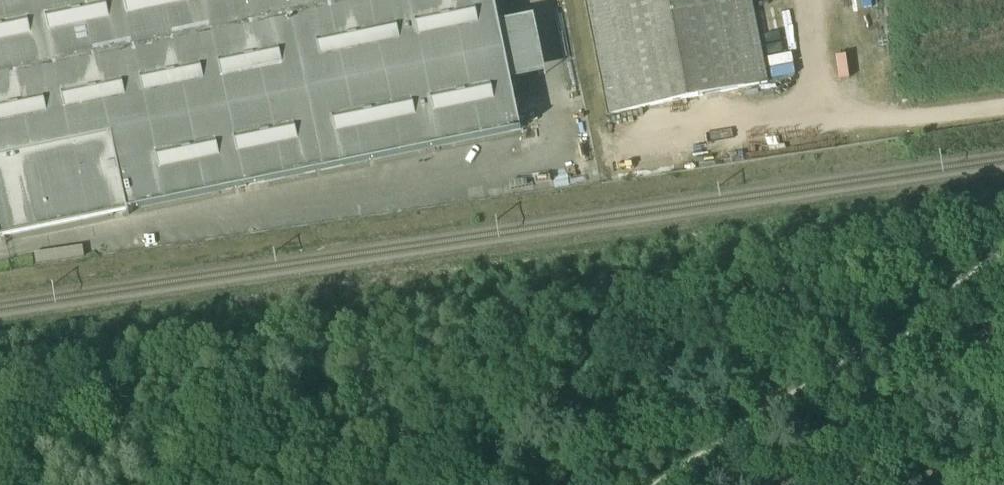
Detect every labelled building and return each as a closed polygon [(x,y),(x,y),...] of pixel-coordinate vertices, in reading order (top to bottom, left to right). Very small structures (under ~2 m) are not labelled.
[(492,0),(0,0),(0,238),(519,129),(492,0)] [(609,122),(727,98),(769,90),(751,0),(584,0),(609,122)]
